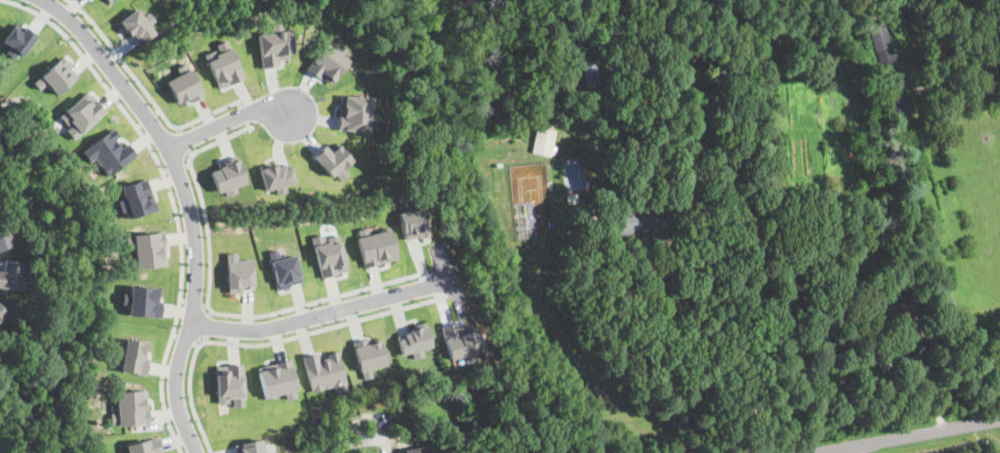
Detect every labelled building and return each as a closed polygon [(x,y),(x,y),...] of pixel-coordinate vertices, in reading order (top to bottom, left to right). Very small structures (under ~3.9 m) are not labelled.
[(533,12),(527,14),(523,4),(529,2),(533,12)] [(117,22),(136,8),(155,33),(140,44),(129,30),(124,34),(117,22)] [(909,108),(891,113),(866,25),(883,19),(909,108)] [(15,24),(2,41),(10,47),(5,51),(14,59),(18,53),(22,56),(39,35),(26,25),(23,29),(15,24)] [(257,34),(262,67),(279,66),(278,59),(293,58),(289,29),(257,34)] [(326,40),(305,69),(330,86),(349,59),(326,40)] [(203,53),(219,88),(245,77),(229,43),(203,53)] [(62,55),(33,82),(40,90),(47,84),(57,95),(79,75),(62,55)] [(584,86),(602,85),(600,55),(582,57),(584,86)] [(165,81),(178,104),(189,98),(191,102),(205,95),(189,66),(165,81)] [(87,91),(58,117),(76,138),(105,110),(87,91)] [(339,94),(337,129),(370,131),(371,96),(339,94)] [(543,129),(543,155),(541,155),(531,153),(536,127),(543,129)] [(113,128),(81,151),(90,162),(95,158),(108,176),(137,155),(127,142),(124,144),(113,128)] [(552,147),(550,157),(543,155),(543,129),(555,131),(552,147)] [(312,155),(331,177),(353,159),(339,143),(330,151),(324,144),(312,155)] [(209,171),(217,192),(223,190),(227,196),(239,192),(236,185),(247,182),(237,154),(218,161),(219,167),(209,171)] [(258,166),(264,190),(274,187),(277,194),(288,191),(286,185),(295,183),(290,163),(275,167),(273,162),(258,166)] [(120,186),(128,219),(157,209),(145,177),(120,186)] [(638,209),(638,211),(656,207),(660,229),(611,238),(607,217),(625,214),(624,205),(637,202),(638,209)] [(397,211),(405,239),(430,234),(422,205),(397,211)] [(673,225),(662,228),(659,216),(671,213),(673,225)] [(13,246),(0,252),(0,227),(4,225),(11,238),(10,239),(13,246)] [(356,238),(364,268),(397,258),(389,228),(370,234),(367,226),(357,229),(359,236),(356,238)] [(132,234),(134,269),(166,265),(163,231),(132,234)] [(310,235),(322,278),(348,270),(338,234),(324,237),(322,232),(310,235)] [(267,253),(278,289),(303,282),(295,254),(280,258),(278,250),(267,253)] [(226,253),(228,293),(242,292),(242,289),(255,288),(253,259),(236,259),(236,252),(226,253)] [(21,291),(0,289),(0,272),(6,272),(7,261),(20,262),(19,274),(23,274),(21,291)] [(129,286),(162,288),(162,318),(127,315),(129,286)] [(440,324),(449,359),(482,350),(474,324),(458,328),(456,320),(440,324)] [(395,335),(402,355),(412,352),(414,359),(424,356),(422,348),(431,346),(425,326),(395,335)] [(945,345),(935,348),(929,332),(940,328),(945,345)] [(123,337),(118,371),(145,375),(150,341),(123,337)] [(352,342),(363,380),(373,377),(371,368),(387,364),(379,339),(367,342),(366,338),(352,342)] [(302,356),(311,391),(333,386),(335,392),(347,388),(337,351),(318,356),(317,352),(302,356)] [(256,367),(264,398),(283,393),(285,400),(297,397),(289,359),(256,367)] [(216,364),(218,403),(232,402),(233,407),(245,406),(242,363),(216,364)] [(114,389),(117,412),(110,413),(112,425),(149,423),(146,388),(114,389)] [(163,452),(160,452),(128,452),(126,445),(158,437),(163,452)] [(261,438),(231,445),(233,452),(265,452),(261,438)] [(442,443),(444,452),(403,452),(403,451),(429,445),(442,443)]
